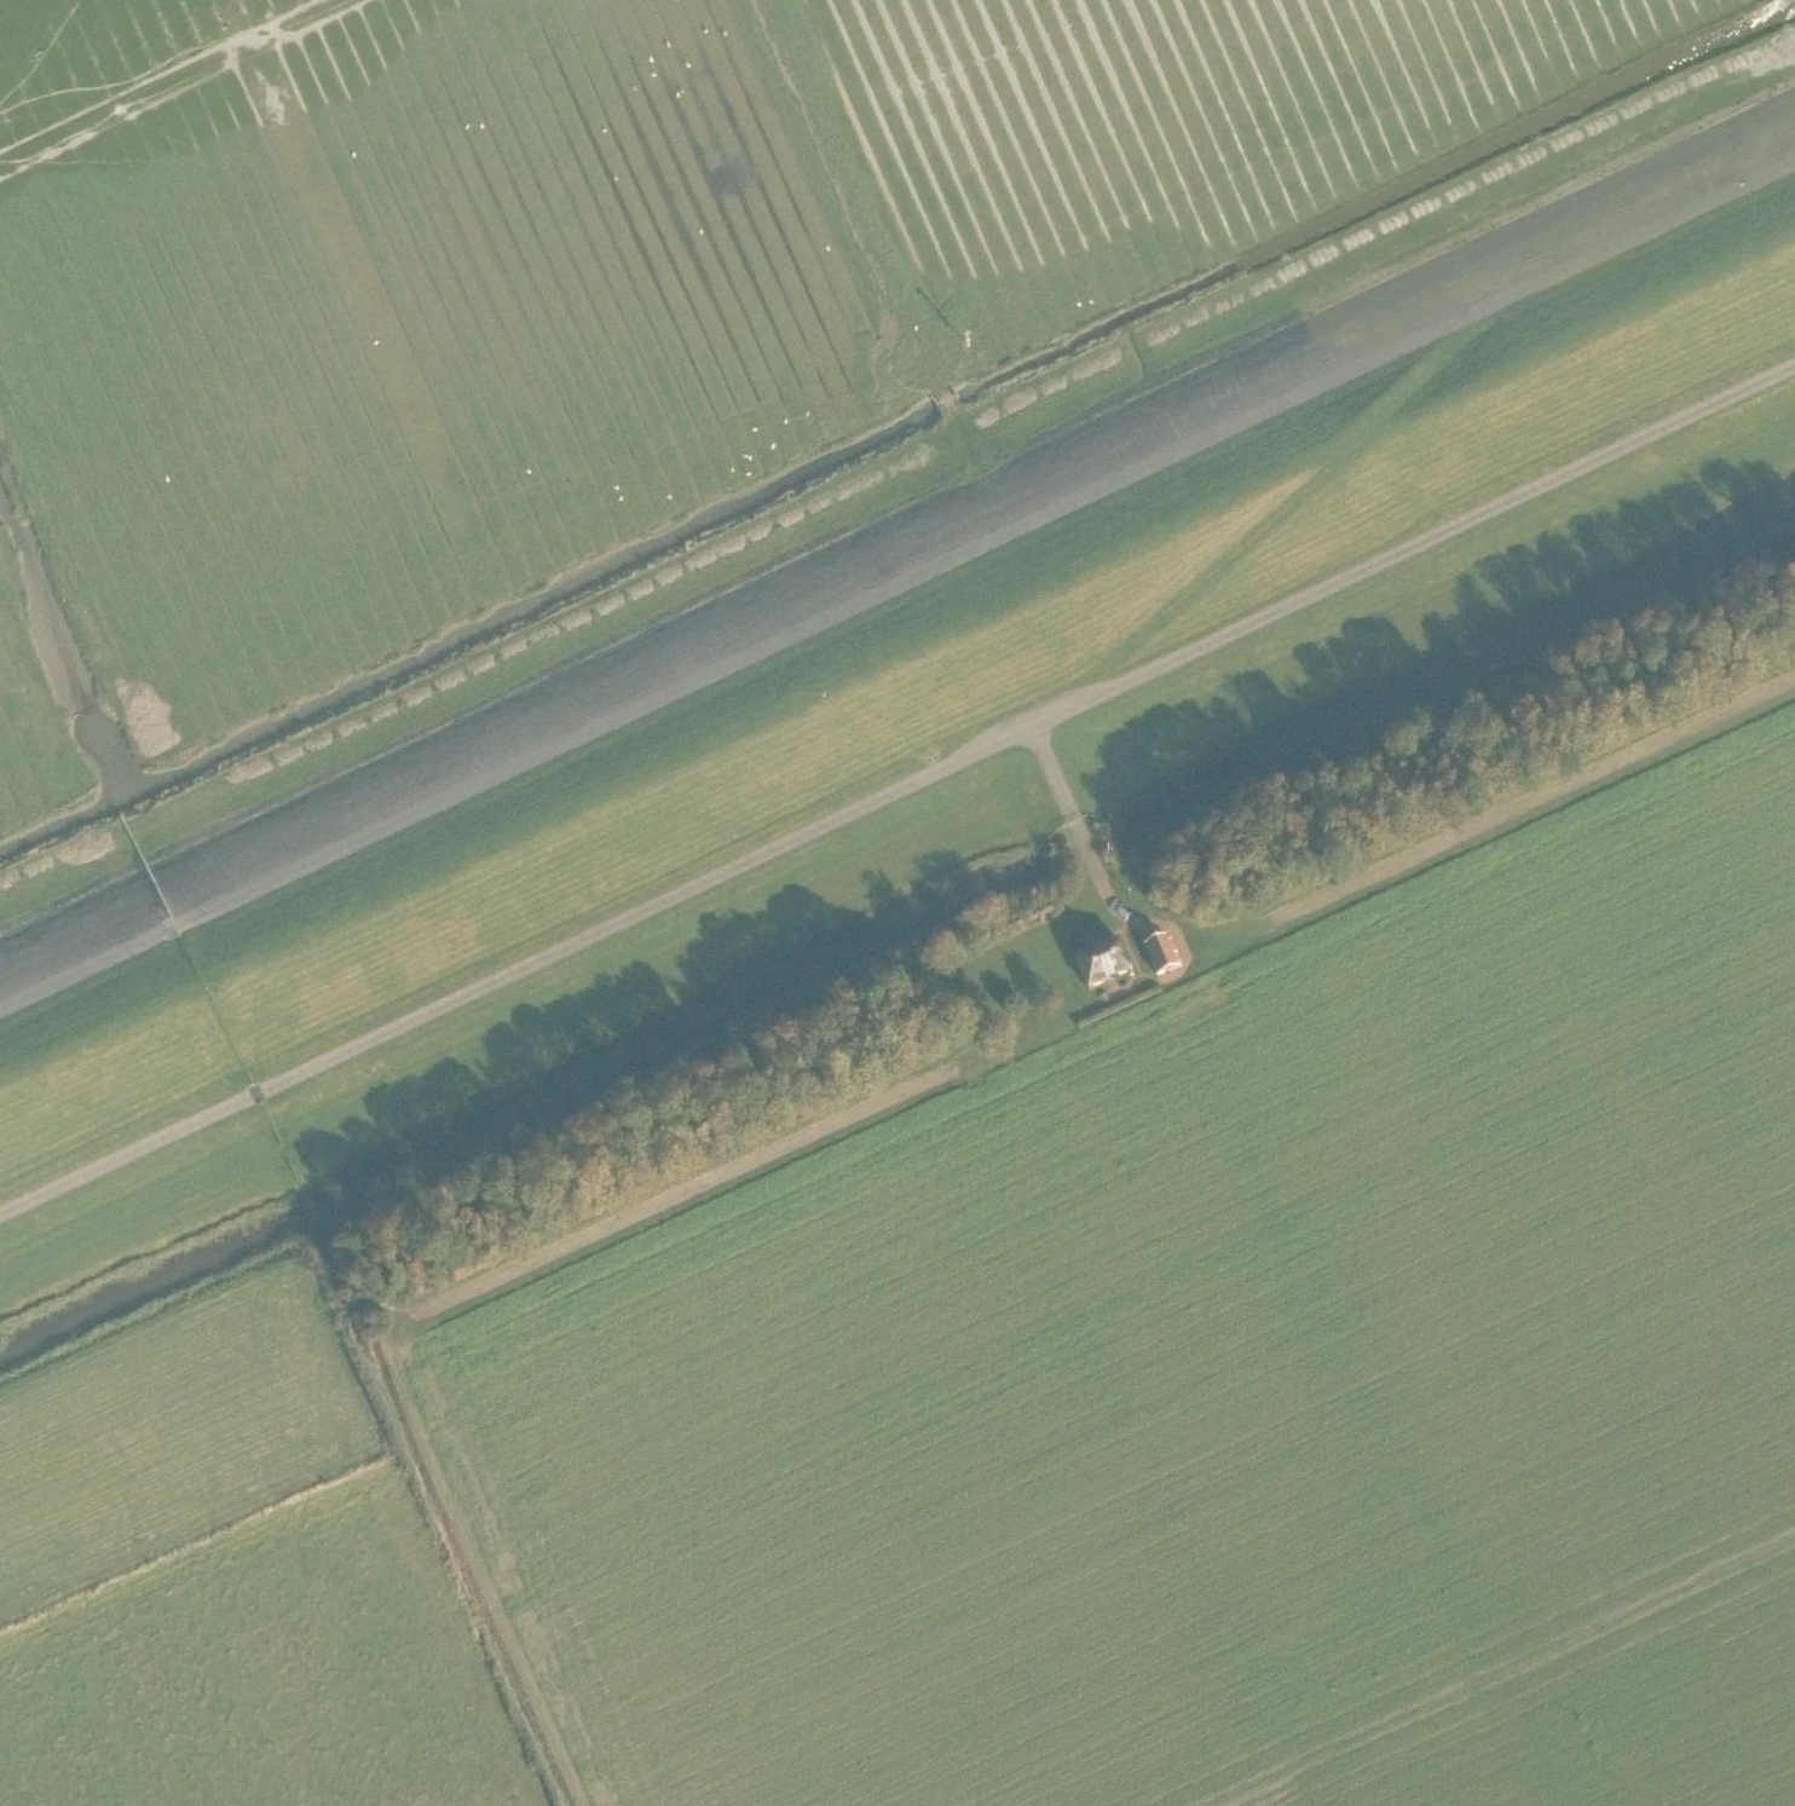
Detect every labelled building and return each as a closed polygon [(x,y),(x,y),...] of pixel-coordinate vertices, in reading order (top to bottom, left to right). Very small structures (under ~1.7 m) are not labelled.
[(1090,989),(1133,970),(1120,940),(1104,948),(1098,933),(1085,939),(1091,953),(1077,960),(1090,989)] [(1180,966),(1175,956),(1179,954),(1173,940),(1169,942),(1167,937),(1145,946),(1158,976),(1180,966)]
